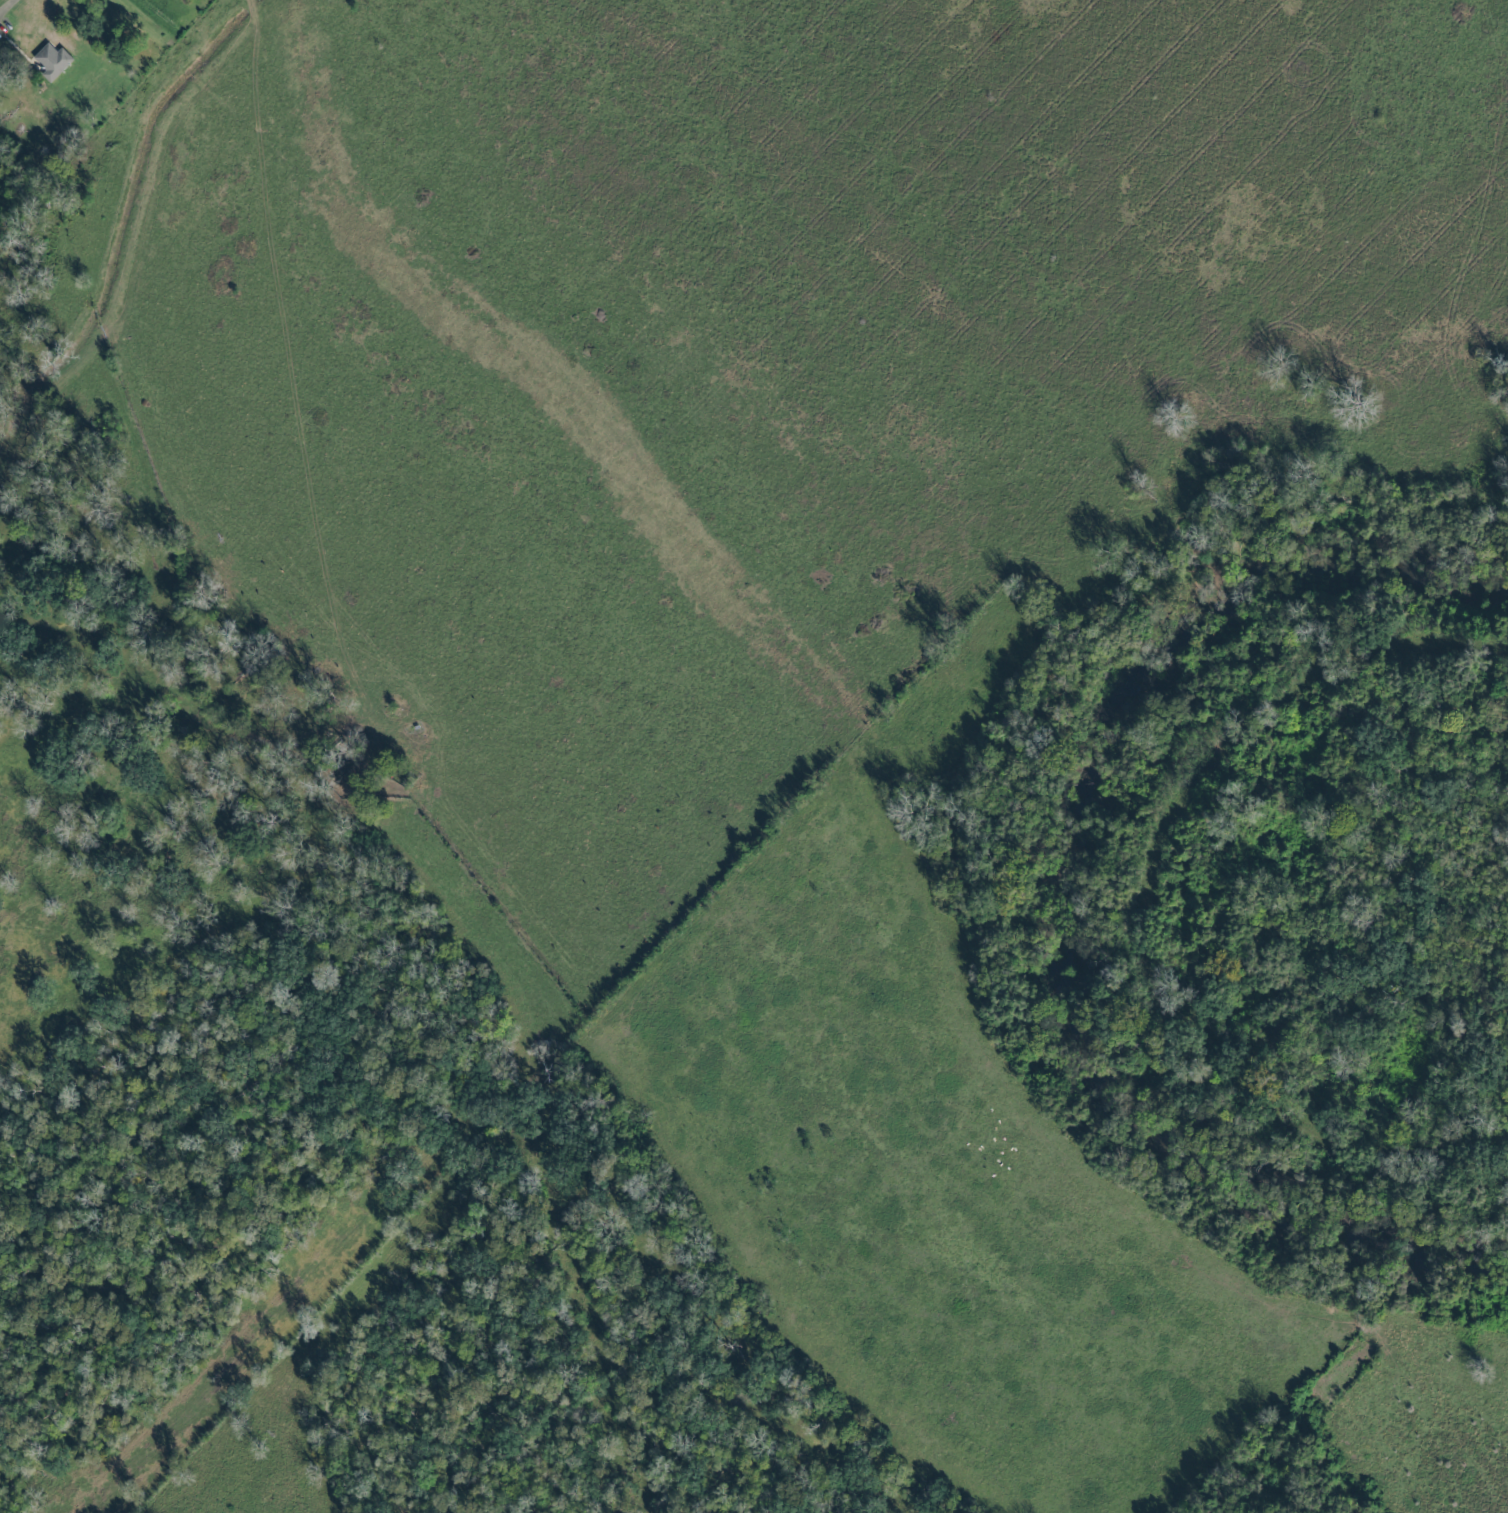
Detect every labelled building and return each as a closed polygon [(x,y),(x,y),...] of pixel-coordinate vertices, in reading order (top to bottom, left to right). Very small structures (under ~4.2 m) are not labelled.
[(33,60),(55,81),(76,59),(63,48),(59,52),(50,43),(33,60)]
